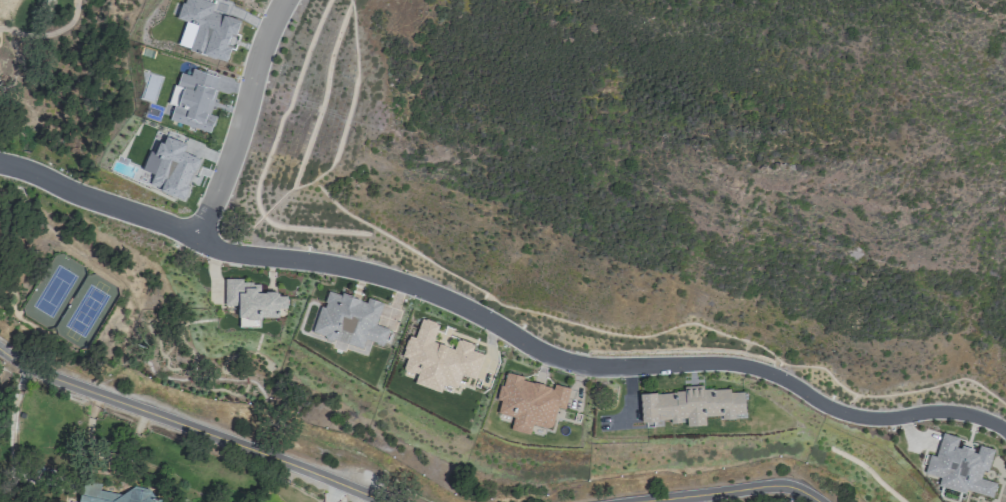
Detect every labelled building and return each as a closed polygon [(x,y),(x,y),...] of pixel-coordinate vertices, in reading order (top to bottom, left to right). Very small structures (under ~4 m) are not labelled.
[(170,40),(216,53),(231,0),(181,0),(170,40)] [(178,69),(219,78),(208,127),(168,118),(178,69)] [(156,129),(136,178),(184,198),(204,149),(156,129)] [(225,306),(239,306),(239,328),(260,328),(260,318),(268,318),(268,308),(279,308),(279,293),(260,293),(260,282),(225,282),(225,306)] [(383,303),(367,298),(366,302),(328,291),(323,308),(318,306),(309,333),(362,350),(365,340),(383,346),(388,329),(376,325),(383,303)] [(433,342),(439,324),(420,318),(414,338),(407,336),(401,356),(406,358),(402,370),(416,375),(414,384),(441,393),(443,385),(457,389),(461,375),(476,380),(484,355),(471,351),(473,344),(457,339),(454,349),(433,342)] [(570,389),(554,385),(554,386),(503,375),(498,400),(500,400),(497,414),(512,417),(509,430),(530,435),(532,425),(552,429),(557,408),(565,410),(570,389)] [(639,395),(640,423),(671,421),(671,422),(686,422),(686,427),(705,426),(705,417),(718,417),(719,421),(735,420),(735,415),(745,415),(744,393),(731,393),(731,390),(704,391),(704,386),(683,387),(684,393),(639,395)] [(992,498),(996,483),(984,480),(992,450),(978,446),(977,451),(957,446),(959,438),(942,434),(936,457),(930,455),(925,474),(940,478),(938,487),(965,494),(966,491),(992,498)]
